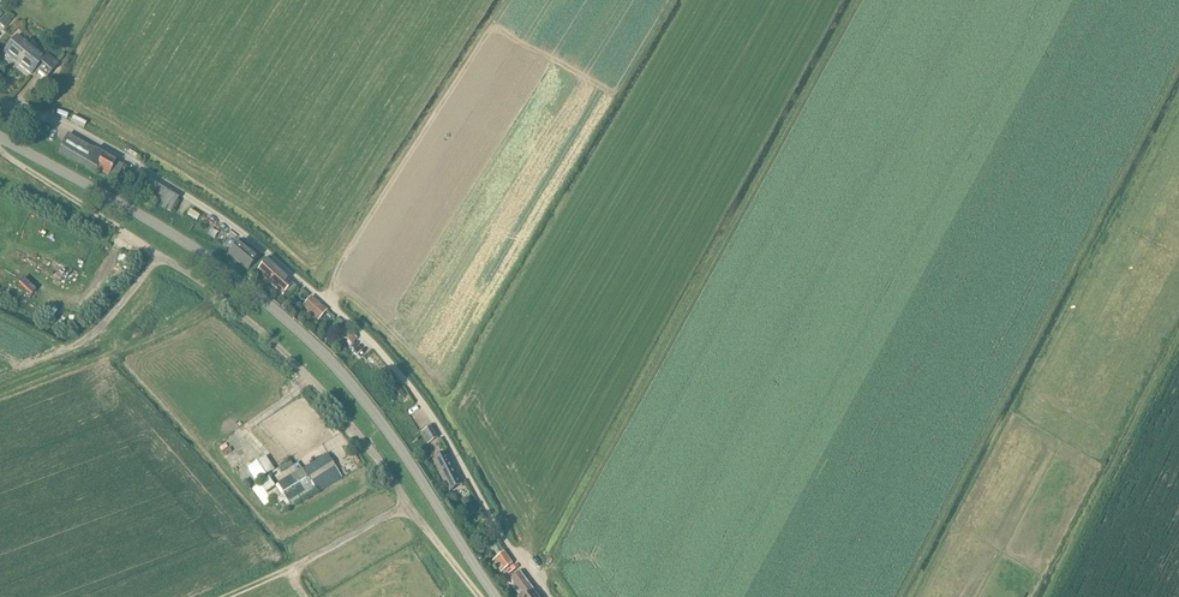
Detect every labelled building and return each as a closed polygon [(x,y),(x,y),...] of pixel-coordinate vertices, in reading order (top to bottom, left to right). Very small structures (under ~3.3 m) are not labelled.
[(0,20),(0,22),(6,27),(11,22),(4,16),(0,20)] [(17,37),(5,51),(19,63),(18,65),(31,76),(36,70),(47,79),(58,64),(47,55),(44,59),(17,37)] [(110,173),(117,177),(123,166),(116,162),(93,149),(68,135),(59,152),(95,172),(97,169),(109,175),(110,173)] [(170,213),(178,199),(149,181),(141,195),(170,213)] [(199,215),(191,210),(188,215),(196,220),(199,215)] [(259,255),(240,240),(228,254),(247,270),(259,255)] [(257,271),(287,298),(296,288),(266,261),(257,271)] [(303,306),(312,314),(318,320),(326,311),(311,298),(303,306)] [(354,337),(349,343),(352,346),(358,340),(354,337)] [(438,438),(432,426),(423,431),(429,443),(438,438)] [(434,461),(449,489),(461,483),(447,454),(434,461)] [(327,455),(302,470),(316,492),(317,493),(341,478),(327,455)] [(249,468),(249,469),(256,481),(257,482),(273,471),(272,470),(265,458),(249,468)] [(281,472),(293,465),(291,461),(279,468),(281,472)] [(281,482),(277,484),(278,485),(291,507),(316,492),(302,470),(302,469),(297,472),(281,482)] [(283,502),(277,506),(281,513),(288,509),(283,502)] [(493,560),(500,571),(511,563),(504,553),(496,559),(493,560)] [(520,596),(538,596),(533,591),(533,590),(520,572),(511,579),(522,592),(519,595),(520,596)]
